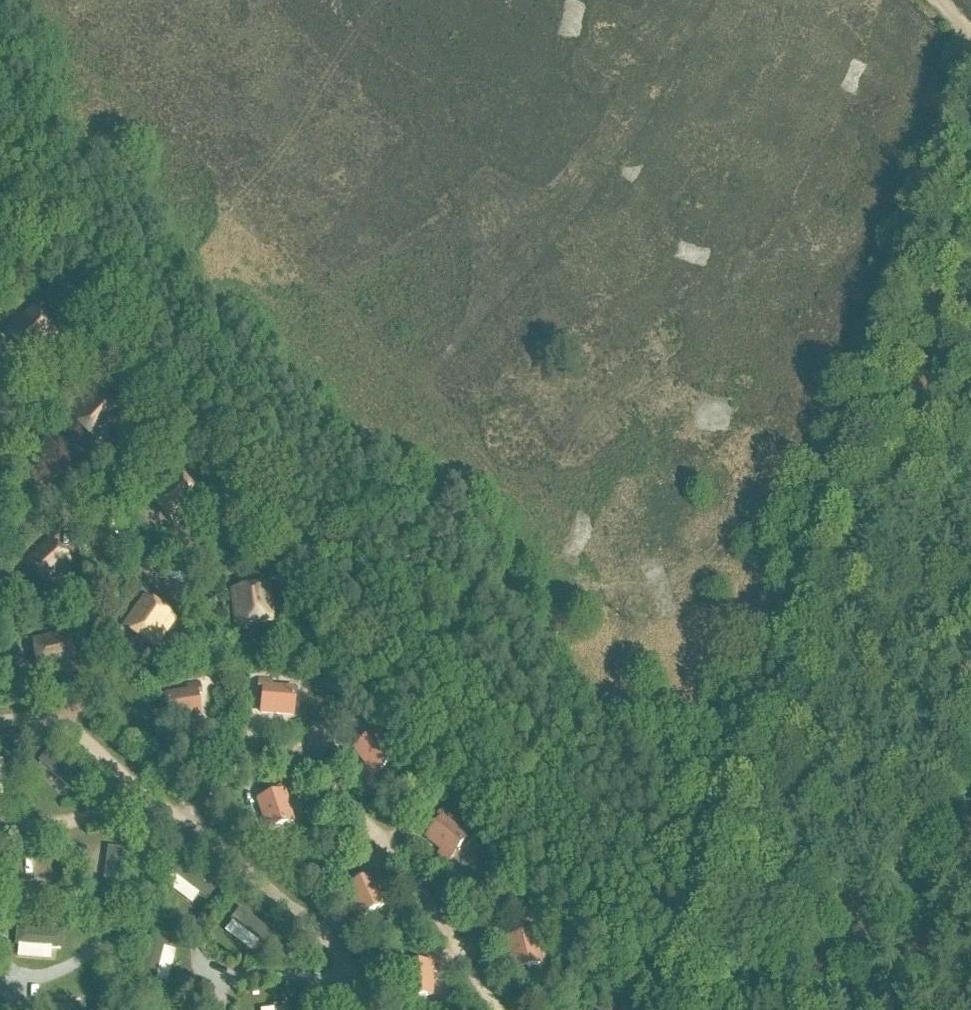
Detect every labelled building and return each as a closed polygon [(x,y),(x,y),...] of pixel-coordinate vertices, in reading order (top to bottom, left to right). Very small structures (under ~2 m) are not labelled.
[(7,336),(31,362),(57,338),(33,312),(7,336)] [(71,422),(97,446),(122,420),(96,396),(71,422)] [(199,502),(176,475),(149,499),(172,525),(199,502)] [(25,565),(47,589),(72,567),(50,542),(25,565)] [(233,593),(237,628),(272,624),(268,589),(233,593)] [(145,601),(124,630),(153,650),(174,621),(145,601)] [(32,644),(40,679),(75,670),(66,635),(32,644)] [(261,715),(292,718),(294,692),(271,690),(271,684),(259,683),(258,693),(263,693),(261,715)] [(165,698),(170,731),(181,729),(180,722),(200,719),(196,697),(201,696),(199,686),(187,688),(188,695),(165,698)] [(371,738),(354,752),(366,768),(361,772),(368,781),(394,760),(379,742),(384,738),(376,728),(368,734),(371,738)] [(36,772),(38,803),(66,803),(60,769),(36,772)] [(258,803),(268,833),(292,825),(285,802),(291,800),(287,788),(278,792),(279,796),(258,803)] [(437,859),(445,865),(466,840),(448,825),(452,820),(443,812),(436,820),(440,823),(426,840),(441,853),(437,859)] [(105,852),(97,893),(123,898),(130,862),(105,852)] [(347,891),(355,909),(349,912),(353,922),(383,908),(374,887),(380,884),(374,873),(365,877),(367,881),(347,891)] [(200,902),(171,878),(163,890),(187,911),(200,902)] [(60,888),(15,888),(17,915),(60,914),(60,888)] [(261,951),(238,925),(215,942),(248,963),(261,951)] [(527,933),(529,937),(507,943),(514,973),(539,967),(534,944),(540,943),(537,930),(527,933)] [(55,939),(14,933),(14,961),(55,964),(55,939)] [(174,959),(145,949),(131,986),(168,996),(174,959)] [(404,988),(397,988),(398,999),(431,998),(430,975),(437,975),(436,962),(426,962),(426,967),(404,968),(404,988)] [(0,996),(0,1009),(67,1009),(65,999),(0,996)]
